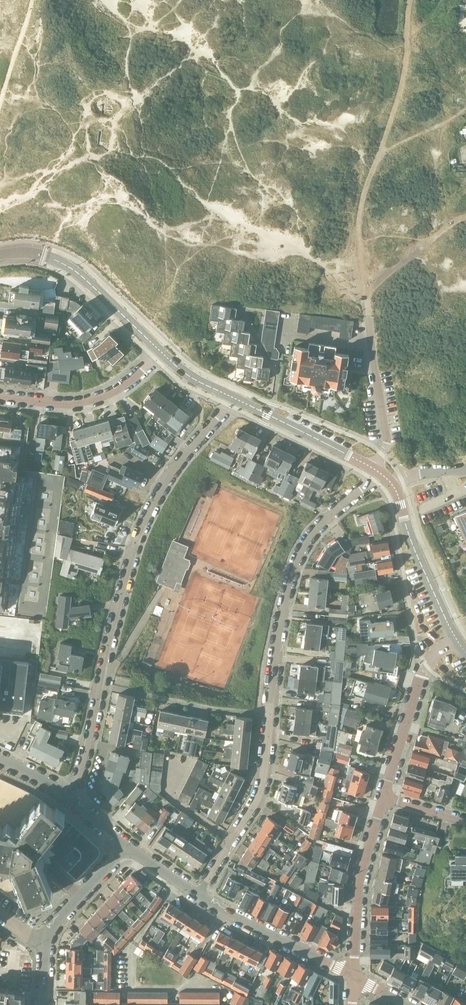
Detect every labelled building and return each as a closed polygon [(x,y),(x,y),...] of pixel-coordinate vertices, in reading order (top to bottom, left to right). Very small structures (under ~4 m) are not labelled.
[(106,115),(87,113),(85,130),(103,132),(106,115)] [(10,290),(9,300),(14,301),(14,304),(36,307),(36,313),(46,314),(53,315),(54,309),(55,303),(43,301),(44,294),(40,293),(40,292),(40,291),(28,289),(29,287),(19,286),(19,289),(16,288),(16,291),(10,290)] [(55,303),(54,309),(67,311),(67,309),(68,300),(69,298),(56,297),(55,303)] [(67,311),(66,313),(70,318),(83,332),(77,338),(82,343),(91,334),(87,329),(97,320),(82,305),(81,306),(80,306),(80,305),(79,305),(78,304),(77,303),(76,303),(76,302),(75,302),(74,302),(73,301),(72,301),(71,301),(70,301),(69,301),(68,300),(67,309),(67,311)] [(210,320),(218,322),(219,318),(235,320),(237,309),(212,305),(210,320)] [(266,310),(265,316),(279,318),(280,311),(266,310)] [(46,314),(44,327),(57,328),(59,316),(53,315),(46,314)] [(3,316),(2,324),(5,324),(4,331),(4,332),(7,332),(29,335),(29,334),(31,320),(32,318),(28,318),(28,317),(16,315),(15,317),(7,316),(6,316),(3,316)] [(265,316),(264,322),(278,324),(279,318),(265,316)] [(216,332),(225,334),(225,330),(242,332),(244,321),(235,320),(219,318),(218,322),(216,332)] [(334,331),(340,332),(340,331),(341,325),(342,319),(336,319),(334,331)] [(264,322),(263,328),(277,330),(278,324),(264,322)] [(263,328),(263,334),(276,336),(277,330),(263,328)] [(223,344),(231,345),(232,346),(232,341),(249,344),(249,343),(250,333),(242,332),(225,330),(225,334),(223,344)] [(32,333),(31,342),(49,344),(50,336),(32,333)] [(87,350),(86,350),(92,361),(99,358),(98,357),(105,352),(108,356),(106,357),(106,358),(112,365),(124,354),(115,345),(118,342),(109,333),(103,340),(92,348),(87,350)] [(263,334),(262,340),(275,342),(276,336),(263,334)] [(230,356),(238,357),(239,353),(255,356),(255,355),(257,345),(249,343),(249,344),(232,341),(232,346),(231,345),(230,356)] [(34,351),(34,355),(41,356),(42,352),(43,344),(31,342),(30,351),(34,351)] [(3,343),(1,357),(28,360),(28,359),(29,350),(21,349),(20,350),(20,345),(3,343)] [(292,367),(291,377),(290,379),(304,381),(303,386),(311,387),(311,389),(313,391),(318,392),(320,389),(329,390),(330,385),(344,387),(345,375),(346,375),(347,367),(348,355),(335,353),(336,347),(309,343),(309,349),(295,347),(293,359),(292,367)] [(48,381),(68,384),(70,369),(84,366),(82,357),(71,358),(70,351),(63,352),(62,346),(53,348),(54,354),(51,354),(49,371),(48,381)] [(275,348),(264,346),(267,352),(271,358),(278,359),(279,352),(276,348),(275,348)] [(236,368),(245,369),(245,365),(262,368),(262,367),(264,357),(255,355),(255,356),(239,353),(238,357),(236,368)] [(37,372),(45,373),(46,367),(27,364),(26,364),(25,371),(0,368),(0,380),(35,384),(37,372)] [(245,369),(243,380),(252,381),(252,377),(268,380),(270,369),(262,367),(262,368),(245,365),(245,369)] [(143,402),(156,412),(166,399),(155,390),(150,397),(148,396),(143,402)] [(152,417),(163,426),(164,426),(178,408),(166,399),(156,412),(152,417)] [(178,408),(164,426),(163,426),(160,430),(168,436),(170,435),(172,433),(168,430),(172,425),(179,430),(184,424),(183,423),(188,416),(178,408)] [(136,434),(137,433),(142,430),(135,417),(129,421),(133,428),(136,434)] [(3,431),(2,437),(20,439),(22,429),(11,428),(12,422),(0,420),(0,430),(3,431)] [(96,425),(101,441),(101,443),(114,439),(115,444),(130,439),(125,422),(110,426),(108,421),(96,425)] [(57,426),(39,424),(37,436),(35,450),(43,451),(45,437),(54,438),(52,449),(53,449),(59,450),(60,450),(62,432),(66,433),(66,427),(62,427),(62,432),(56,431),(57,426)] [(96,425),(84,429),(88,444),(101,441),(96,425)] [(88,444),(84,429),(73,432),(76,443),(70,445),(76,466),(94,460),(92,453),(91,453),(88,445),(88,444)] [(144,429),(137,433),(138,433),(134,436),(138,444),(142,442),(144,447),(151,444),(152,443),(144,429)] [(230,447),(241,453),(250,434),(239,429),(230,447)] [(250,434),(241,453),(238,457),(243,460),(245,455),(251,458),(260,439),(250,434)] [(162,440),(168,444),(173,437),(170,435),(168,436),(162,440)] [(150,445),(163,453),(168,444),(162,440),(156,436),(153,440),(152,443),(151,444),(150,445)] [(7,446),(0,445),(0,616),(44,621),(46,621),(51,585),(55,556),(58,535),(65,476),(51,474),(51,475),(23,472),(25,456),(15,441),(8,440),(7,446)] [(126,449),(125,451),(142,461),(148,451),(136,445),(135,444),(126,449)] [(267,474),(271,476),(274,469),(275,470),(284,451),(274,446),(265,464),(270,467),(267,474)] [(210,460),(228,469),(233,458),(221,451),(220,454),(214,451),(210,460)] [(276,478),(281,469),(287,472),(295,456),(284,451),(275,470),(274,469),(271,476),(276,478)] [(38,461),(41,461),(43,453),(35,452),(34,459),(26,458),(24,470),(33,472),(36,472),(38,461)] [(56,454),(55,459),(53,459),(51,468),(61,470),(63,459),(63,455),(56,454)] [(237,474),(249,479),(257,463),(249,459),(244,468),(241,467),(237,474)] [(257,463),(249,479),(260,485),(263,478),(260,476),(264,467),(257,463)] [(318,468),(307,463),(300,478),(306,481),(301,492),(306,494),(318,468)] [(131,489),(133,485),(137,487),(143,473),(140,471),(136,469),(136,470),(126,466),(124,471),(109,465),(107,470),(109,471),(107,475),(92,469),(87,483),(102,489),(107,479),(131,489)] [(306,494),(300,505),(312,511),(316,504),(308,500),(314,489),(320,492),(323,485),(331,489),(337,477),(318,468),(306,494)] [(275,485),(272,491),(283,496),(293,476),(287,473),(280,488),(279,488),(275,485)] [(293,476),(283,496),(290,500),(293,495),(291,494),(295,486),(296,487),(299,481),(299,480),(293,476)] [(206,494),(212,497),(217,485),(211,483),(206,494)] [(84,492),(111,502),(114,495),(87,484),(84,492)] [(96,502),(90,516),(100,520),(114,526),(119,513),(116,512),(118,507),(104,502),(103,505),(96,502)] [(459,527),(465,524),(465,510),(454,516),(459,527)] [(357,518),(359,524),(367,522),(371,534),(384,530),(379,516),(381,516),(379,511),(357,518)] [(61,521),(58,535),(72,537),(75,524),(61,521)] [(72,537),(58,535),(55,556),(66,559),(62,575),(75,579),(78,568),(101,574),(104,560),(69,550),(72,538),(72,537)] [(348,539),(352,546),(365,543),(369,542),(368,536),(348,539)] [(329,568),(331,565),(336,567),(335,571),(348,573),(347,567),(347,566),(349,558),(348,559),(345,558),(344,558),(341,555),(343,553),(344,552),(343,551),(345,550),(338,540),(327,547),(318,562),(329,568)] [(369,542),(365,543),(367,551),(349,555),(348,559),(349,558),(347,566),(347,567),(365,564),(363,555),(367,555),(367,558),(391,554),(388,540),(369,544),(369,542)] [(188,548),(177,543),(173,542),(157,583),(174,590),(177,582),(181,584),(187,569),(188,569),(190,563),(189,563),(190,561),(184,559),(188,548)] [(377,561),(377,563),(374,563),(376,575),(394,572),(392,559),(377,561)] [(353,573),(353,574),(375,570),(375,569),(366,571),(365,564),(347,567),(348,573),(348,574),(349,574),(353,573)] [(318,578),(312,577),(310,591),(326,593),(328,579),(330,579),(331,572),(331,571),(319,570),(318,578)] [(375,570),(353,574),(355,584),(376,580),(375,570)] [(347,573),(348,574),(348,573),(335,571),(335,572),(331,572),(330,579),(330,580),(346,581),(347,573)] [(362,605),(378,601),(380,608),(393,605),(389,590),(377,593),(377,590),(360,594),(362,605)] [(326,593),(310,591),(309,606),(325,607),(326,593)] [(329,608),(328,616),(347,618),(347,616),(348,602),(348,595),(342,595),(340,610),(329,608)] [(60,597),(59,606),(57,627),(68,629),(69,619),(91,616),(89,606),(70,609),(71,598),(60,597)] [(348,605),(348,602),(347,616),(354,616),(353,610),(356,610),(355,605),(348,605)] [(23,715),(26,689),(27,689),(34,690),(35,687),(35,681),(42,624),(43,621),(29,619),(0,616),(0,712),(23,715)] [(347,618),(328,616),(327,623),(346,625),(347,618)] [(393,622),(371,623),(370,620),(358,621),(359,641),(372,640),(371,638),(380,638),(380,635),(394,634),(393,622)] [(307,623),(305,636),(321,637),(327,638),(328,632),(329,625),(307,623)] [(336,632),(336,639),(345,640),(346,628),(334,627),(333,632),(336,632)] [(321,637),(305,636),(304,649),(326,651),(326,645),(327,638),(321,637)] [(330,651),(329,659),(343,661),(344,653),(345,640),(336,639),(335,646),(331,646),(330,651)] [(67,671),(68,670),(80,672),(83,657),(84,656),(70,654),(72,645),(60,643),(57,658),(55,668),(57,669),(67,671)] [(363,662),(373,663),(376,663),(376,666),(381,666),(380,671),(393,673),(392,677),(398,679),(402,667),(395,665),(398,653),(389,652),(389,645),(382,645),(374,645),(374,646),(367,646),(367,644),(345,644),(345,652),(347,652),(347,654),(352,654),(352,655),(366,655),(364,657),(363,662)] [(343,661),(329,659),(329,667),(333,667),(332,674),(333,674),(342,675),(343,661)] [(302,665),(300,678),(323,681),(325,667),(302,665)] [(37,680),(37,682),(59,686),(61,677),(41,673),(38,673),(37,680)] [(383,675),(381,684),(391,687),(390,688),(396,689),(396,686),(398,679),(392,677),(383,675)] [(317,680),(300,678),(299,691),(319,694),(320,687),(316,687),(317,680)] [(391,687),(381,684),(376,683),(374,684),(368,682),(368,683),(355,679),(351,695),(386,705),(390,688),(391,687)] [(59,686),(37,682),(36,688),(58,692),(59,686)] [(119,695),(117,707),(146,713),(147,707),(141,706),(141,707),(133,705),(135,698),(119,695)] [(41,702),(37,719),(52,722),(52,721),(56,722),(59,720),(61,714),(72,716),(75,703),(57,699),(56,700),(49,699),(48,703),(41,702)] [(461,721),(460,723),(464,726),(460,732),(465,736),(465,714),(451,704),(435,699),(431,712),(433,712),(429,723),(433,724),(433,725),(435,727),(437,728),(440,727),(440,726),(444,727),(447,719),(451,720),(453,715),(457,718),(461,721)] [(339,706),(337,726),(336,729),(341,730),(342,724),(357,728),(360,716),(355,715),(356,711),(347,708),(346,708),(339,706)] [(117,707),(114,719),(130,722),(131,716),(139,717),(139,716),(145,717),(146,713),(117,707)] [(318,723),(318,717),(319,711),(297,708),(295,721),(318,723)] [(163,737),(168,738),(173,714),(160,712),(157,727),(164,729),(163,737)] [(175,731),(181,732),(185,717),(173,714),(168,738),(173,739),(175,731)] [(188,734),(186,742),(184,754),(189,755),(192,743),(196,719),(185,717),(181,732),(188,734)] [(227,724),(227,728),(227,729),(251,732),(252,720),(237,718),(236,725),(227,724)] [(114,719),(112,731),(136,736),(136,734),(141,735),(142,730),(137,729),(137,731),(129,729),(130,722),(114,719)] [(196,719),(192,743),(189,755),(189,756),(194,757),(197,744),(198,736),(205,737),(208,721),(196,719)] [(30,752),(44,759),(51,745),(46,742),(50,734),(51,734),(52,732),(41,726),(42,723),(36,720),(30,733),(35,735),(31,744),(33,746),(30,752)] [(318,723),(295,721),(294,734),(316,736),(318,723)] [(321,749),(333,751),(336,729),(337,726),(327,725),(327,731),(319,730),(319,736),(322,736),(322,742),(321,749)] [(363,730),(361,736),(379,741),(383,729),(367,725),(365,731),(363,730)] [(235,735),(234,742),(250,744),(251,732),(227,729),(227,728),(220,728),(219,732),(227,733),(226,735),(235,735)] [(55,729),(53,736),(51,742),(56,745),(59,738),(67,739),(68,732),(55,729)] [(336,729),(333,751),(349,756),(352,746),(345,744),(348,732),(341,730),(336,729)] [(136,736),(112,731),(110,743),(125,746),(126,739),(135,741),(136,736)] [(414,748),(434,754),(440,756),(441,754),(445,755),(444,758),(443,759),(445,759),(457,764),(458,763),(458,762),(459,758),(461,752),(447,747),(447,748),(443,747),(444,740),(428,735),(427,737),(424,736),(422,737),(420,742),(416,741),(414,748)] [(379,741),(361,736),(359,741),(362,742),(360,749),(368,751),(367,753),(369,755),(371,756),(374,755),(375,753),(376,753),(379,741)] [(141,745),(140,749),(146,750),(148,738),(145,738),(142,737),(141,742),(141,745)] [(225,748),(224,753),(248,756),(250,744),(234,742),(234,749),(225,748)] [(51,745),(44,759),(50,762),(50,764),(53,766),(55,765),(57,766),(64,751),(51,745)] [(315,772),(326,775),(332,752),(321,749),(319,757),(318,757),(315,772)] [(145,769),(144,782),(149,783),(150,778),(150,772),(151,766),(152,760),(153,754),(152,753),(141,750),(139,768),(145,769)] [(434,764),(455,770),(457,764),(445,759),(443,759),(413,750),(410,762),(426,767),(429,760),(435,762),(434,764)] [(297,774),(300,774),(299,780),(312,784),(314,777),(311,777),(315,757),(305,754),(305,755),(292,752),(288,768),(298,770),(297,774)] [(334,752),(332,759),(348,764),(350,757),(334,752)] [(136,778),(136,771),(126,770),(129,759),(112,753),(102,782),(105,783),(103,790),(109,795),(107,798),(114,804),(116,801),(118,800),(118,799),(119,797),(121,799),(124,796),(122,794),(123,793),(118,789),(121,777),(136,778)] [(248,756),(224,753),(224,759),(233,760),(232,766),(247,768),(248,756)] [(458,764),(465,767),(465,762),(459,758),(458,762),(458,764)] [(198,759),(195,765),(206,770),(209,765),(198,759)] [(424,775),(426,769),(409,764),(406,775),(424,781),(429,782),(431,783),(437,785),(440,786),(449,789),(451,782),(440,779),(439,780),(424,775)] [(453,777),(463,781),(465,774),(465,767),(458,764),(457,764),(453,777)] [(195,765),(193,770),(203,775),(206,770),(195,765)] [(329,765),(327,773),(337,776),(339,768),(329,765)] [(137,768),(136,771),(136,778),(135,781),(140,782),(144,782),(145,769),(139,768),(137,768)] [(355,768),(352,780),(366,785),(370,773),(355,768)] [(193,770),(190,776),(201,781),(203,775),(193,770)] [(220,774),(217,778),(239,789),(245,778),(230,771),(227,777),(220,774)] [(331,797),(331,796),(332,791),(337,776),(327,773),(326,775),(323,787),(321,794),(331,797)] [(222,787),(219,793),(234,800),(239,789),(217,778),(211,775),(209,780),(222,787)] [(418,798),(424,781),(406,775),(402,787),(405,788),(404,794),(418,798)] [(190,776),(187,781),(198,786),(201,781),(190,776)] [(352,780),(344,777),(342,783),(349,785),(347,792),(363,796),(366,785),(352,780)] [(19,904),(27,901),(49,892),(42,874),(36,860),(41,858),(43,857),(45,858),(47,856),(47,853),(48,850),(47,846),(44,847),(43,845),(41,844),(39,842),(48,830),(60,816),(42,801),(41,801),(38,799),(28,792),(0,779),(0,891),(19,904)] [(308,797),(310,798),(312,794),(320,796),(321,794),(323,787),(312,784),(299,780),(296,788),(284,784),(279,800),(299,806),(302,795),(308,797)] [(187,781),(185,786),(195,791),(198,786),(187,781)] [(126,815),(136,823),(145,811),(145,810),(149,806),(151,808),(152,808),(158,813),(159,811),(162,807),(166,809),(170,806),(157,795),(152,792),(151,790),(150,789),(150,787),(149,786),(149,785),(149,784),(149,783),(144,782),(140,782),(137,786),(125,801),(130,805),(142,791),(143,792),(150,799),(148,802),(147,801),(144,806),(142,805),(141,807),(136,803),(126,815)] [(435,791),(437,785),(431,783),(429,782),(427,787),(428,787),(427,789),(435,791)] [(152,792),(157,795),(160,791),(160,785),(149,784),(149,785),(149,786),(150,787),(150,789),(151,790),(152,792)] [(185,786),(182,792),(193,797),(195,791),(185,786)] [(449,789),(440,786),(436,799),(446,802),(450,789),(449,789)] [(199,787),(196,795),(229,811),(234,800),(219,793),(216,799),(209,795),(210,793),(199,787)] [(193,797),(182,792),(178,800),(189,805),(193,797)] [(325,818),(331,797),(321,794),(320,796),(317,806),(316,810),(315,813),(315,815),(325,818)] [(199,802),(204,805),(212,808),(207,819),(216,824),(218,820),(223,822),(229,811),(196,795),(189,807),(194,810),(199,802)] [(298,822),(306,825),(311,826),(315,813),(309,811),(302,809),(298,822)] [(335,821),(339,822),(354,827),(357,815),(343,811),(338,810),(335,821)] [(145,811),(136,823),(145,831),(155,818),(145,811)] [(173,821),(180,826),(188,816),(181,811),(173,821)] [(394,814),(391,825),(415,833),(426,836),(434,839),(436,834),(407,825),(409,819),(394,814)] [(336,834),(350,839),(354,827),(339,822),(335,821),(334,822),(325,819),(325,818),(315,815),(308,837),(316,839),(318,840),(323,825),(335,828),(334,832),(336,834)] [(269,818),(262,828),(277,838),(282,831),(280,830),(282,826),(269,818)] [(168,847),(178,854),(187,841),(181,837),(189,825),(185,822),(182,827),(168,847)] [(292,833),(296,836),(300,831),(295,828),(296,827),(287,822),(283,828),(291,834),(292,833)] [(158,840),(168,847),(182,827),(177,824),(173,831),(166,827),(158,840)] [(408,836),(424,841),(422,848),(421,848),(420,848),(433,852),(431,851),(433,843),(424,841),(426,836),(415,833),(391,825),(388,837),(406,843),(408,836)] [(262,828),(255,839),(267,847),(270,841),(277,845),(280,840),(277,838),(262,828)] [(431,851),(433,852),(438,854),(443,839),(435,837),(434,839),(433,843),(431,851)] [(178,854),(188,861),(202,841),(198,838),(193,845),(187,841),(178,854)] [(255,839),(248,849),(260,857),(267,847),(255,839)] [(306,839),(297,851),(303,856),(311,843),(306,839)] [(327,842),(318,840),(316,839),(314,847),(325,850),(325,848),(333,849),(332,851),(334,851),(330,864),(348,869),(349,865),(352,864),(353,860),(351,858),(353,850),(341,846),(334,845),(327,842)] [(383,850),(418,861),(429,865),(433,852),(420,848),(418,855),(405,851),(407,845),(387,839),(383,850)] [(202,841),(188,861),(199,868),(207,854),(202,851),(206,844),(202,841)] [(235,864),(249,871),(250,871),(250,870),(251,868),(254,867),(256,863),(266,869),(269,864),(270,863),(260,857),(248,849),(242,859),(239,861),(237,864),(235,863),(235,864)] [(303,856),(297,851),(290,862),(301,869),(308,859),(303,856)] [(380,866),(395,869),(400,870),(402,859),(383,854),(380,866)] [(451,880),(453,880),(461,880),(465,880),(465,856),(456,855),(456,864),(451,864),(451,880)] [(304,882),(309,883),(314,883),(319,863),(318,863),(316,862),(310,861),(310,860),(304,882)] [(411,868),(410,874),(413,875),(423,877),(426,866),(417,863),(416,866),(415,869),(411,868)] [(234,896),(237,897),(242,900),(248,886),(243,884),(246,878),(249,871),(235,864),(232,869),(231,868),(227,867),(217,887),(223,890),(234,895),(234,896)] [(288,864),(283,872),(289,876),(295,868),(288,864)] [(380,866),(378,878),(392,881),(395,869),(380,866)] [(329,878),(346,883),(349,872),(332,867),(329,878)] [(283,872),(277,868),(275,870),(282,874),(278,879),(284,884),(289,876),(283,872)] [(249,871),(246,878),(264,887),(264,886),(266,883),(267,880),(250,871),(249,871)] [(290,885),(297,889),(303,879),(297,875),(290,885)] [(411,884),(410,885),(419,887),(420,887),(422,879),(423,877),(413,875),(413,876),(411,884)] [(131,876),(122,885),(133,895),(147,908),(147,909),(152,914),(153,913),(162,898),(156,894),(150,903),(138,890),(142,886),(131,876)] [(378,878),(375,890),(390,893),(395,894),(397,882),(392,881),(378,878)] [(309,883),(304,882),(303,894),(316,901),(319,894),(317,893),(317,892),(316,891),(315,892),(308,889),(309,883)] [(252,912),(261,917),(272,895),(275,896),(276,894),(278,889),(279,888),(280,886),(275,883),(270,892),(268,891),(264,899),(259,897),(252,912)] [(324,897),(327,897),(327,903),(344,904),(345,886),(332,885),(332,884),(326,884),(327,884),(318,883),(318,891),(324,891),(324,897)] [(122,885),(113,894),(124,904),(133,895),(122,885)] [(408,887),(407,896),(417,897),(419,898),(422,889),(418,888),(419,887),(410,885),(410,887),(408,887)] [(239,906),(252,912),(259,897),(260,895),(261,892),(248,886),(242,900),(239,906)] [(390,893),(375,890),(373,902),(387,905),(390,893)] [(113,894),(105,903),(116,913),(126,921),(130,926),(135,932),(144,923),(138,917),(134,921),(130,917),(120,909),(124,904),(113,894)] [(278,896),(276,894),(275,896),(272,895),(261,917),(271,922),(279,906),(274,904),(278,896)] [(309,912),(314,903),(304,898),(298,895),(294,904),(300,907),(309,912)] [(407,896),(405,904),(406,904),(406,907),(409,907),(415,907),(417,897),(407,896)] [(105,903),(96,912),(107,922),(116,913),(105,903)] [(144,923),(152,914),(147,909),(142,912),(133,903),(129,908),(139,917),(138,917),(144,923)] [(167,919),(172,922),(180,910),(170,903),(160,919),(165,922),(167,919)] [(279,906),(271,922),(282,927),(292,907),(290,906),(291,905),(287,903),(284,909),(279,906)] [(309,941),(311,940),(312,941),(319,927),(313,924),(314,923),(311,921),(315,915),(320,918),(324,912),(327,913),(328,910),(314,903),(309,912),(308,915),(307,915),(305,920),(307,921),(300,935),(305,937),(305,939),(309,941)] [(371,918),(389,918),(389,912),(395,912),(396,908),(371,907),(371,918)] [(404,914),(404,919),(409,919),(418,920),(419,907),(417,907),(415,907),(409,907),(409,914),(404,914)] [(176,924),(182,928),(190,916),(180,910),(172,922),(170,925),(174,927),(176,924)] [(96,912),(88,921),(99,931),(99,930),(107,938),(106,938),(118,950),(127,941),(121,935),(117,939),(103,927),(107,922),(96,912)] [(286,928),(297,933),(304,920),(298,917),(299,915),(294,912),(286,928)] [(336,914),(333,920),(331,925),(335,927),(332,933),(326,930),(327,928),(320,925),(319,927),(312,941),(315,942),(319,944),(320,945),(320,946),(324,948),(325,947),(330,950),(332,946),(335,947),(335,946),(336,947),(338,943),(337,943),(338,941),(336,939),(340,930),(339,930),(342,924),(342,918),(336,914)] [(182,928),(192,935),(200,923),(190,916),(182,928)] [(409,919),(408,933),(414,933),(417,933),(418,933),(418,920),(409,919)] [(371,920),(371,932),(398,933),(398,928),(388,928),(388,921),(371,920)] [(80,931),(79,933),(86,940),(88,939),(90,941),(99,931),(88,921),(79,930),(80,931)] [(200,923),(192,935),(202,941),(210,929),(200,923)] [(122,934),(121,935),(127,941),(135,932),(130,926),(125,932),(120,928),(118,931),(122,934)] [(153,933),(147,942),(142,939),(138,945),(151,954),(155,948),(161,939),(161,938),(164,932),(160,929),(156,935),(153,933)] [(218,947),(224,950),(231,937),(220,932),(212,948),(216,950),(218,947)] [(398,933),(371,932),(370,944),(388,944),(388,938),(398,938),(398,933)] [(70,941),(70,946),(81,946),(86,940),(79,933),(70,941)] [(170,945),(173,948),(181,935),(177,933),(170,945)] [(229,953),(235,955),(241,943),(231,937),(224,950),(220,958),(225,961),(229,953)] [(118,950),(106,938),(102,943),(109,949),(110,951),(111,952),(114,954),(118,950)] [(161,939),(155,948),(151,954),(158,959),(162,952),(158,950),(160,946),(161,947),(165,941),(161,939)] [(235,955),(245,961),(251,948),(241,943),(235,955)] [(429,959),(433,951),(434,950),(422,943),(422,944),(420,947),(417,953),(429,959)] [(397,958),(405,959),(414,958),(415,958),(415,945),(408,945),(404,945),(404,953),(390,953),(390,946),(370,946),(370,958),(389,958),(397,958)] [(67,948),(67,960),(82,961),(88,961),(97,961),(104,962),(111,962),(111,954),(111,952),(103,952),(97,950),(97,958),(88,958),(88,954),(82,954),(82,948),(81,948),(81,946),(70,946),(70,948),(67,948)] [(137,947),(133,952),(136,954),(142,958),(145,952),(137,947)] [(250,974),(255,976),(258,971),(261,966),(262,963),(266,956),(251,948),(245,961),(241,968),(246,971),(250,964),(255,966),(250,974)] [(170,966),(174,960),(177,955),(168,949),(161,960),(170,966)] [(283,956),(271,950),(264,964),(265,964),(271,967),(270,969),(275,972),(283,956)] [(429,959),(441,965),(446,958),(433,951),(429,959)] [(188,953),(181,965),(178,970),(187,976),(197,958),(188,953)] [(193,968),(202,972),(210,976),(212,971),(214,971),(215,968),(216,967),(215,967),(216,964),(201,956),(193,968)] [(297,963),(286,957),(279,971),(285,974),(284,977),(289,979),(297,963)] [(446,958),(441,965),(451,971),(455,963),(446,958)] [(406,959),(399,970),(384,961),(379,971),(389,976),(387,980),(399,987),(405,973),(412,962),(406,959)] [(67,960),(66,973),(82,973),(91,973),(103,974),(104,974),(111,974),(111,962),(104,962),(104,968),(82,968),(82,961),(67,960)] [(170,966),(178,970),(181,965),(174,960),(170,966)] [(412,962),(405,973),(399,987),(410,993),(417,979),(409,975),(416,964),(412,962)] [(458,963),(453,972),(465,979),(465,978),(465,967),(458,963)] [(311,970),(300,964),(293,978),(299,982),(298,983),(303,986),(311,970)] [(412,994),(423,1000),(430,985),(425,982),(432,970),(426,967),(420,979),(412,994)] [(210,976),(220,982),(225,973),(215,968),(214,971),(212,971),(210,976)] [(313,996),(311,996),(314,988),(321,975),(313,971),(306,984),(302,994),(303,995),(303,1004),(313,1004),(313,996)] [(66,973),(66,985),(81,986),(81,989),(92,989),(103,989),(110,989),(111,974),(104,974),(104,982),(90,982),(90,978),(82,978),(82,973),(66,973)] [(220,982),(231,987),(234,981),(235,978),(225,973),(220,982)] [(268,977),(264,986),(258,998),(260,999),(263,1000),(273,980),(268,977)] [(330,980),(329,1002),(338,1003),(339,984),(329,979),(330,980)] [(234,981),(231,987),(236,990),(236,991),(246,996),(250,989),(252,984),(249,983),(247,987),(246,987),(234,981)] [(277,993),(282,995),(286,986),(281,984),(277,993)] [(423,1000),(433,1004),(434,1004),(441,991),(430,985),(423,1000)] [(25,991),(0,988),(0,1004),(24,1004),(25,991)] [(284,994),(282,999),(289,1002),(290,1000),(290,999),(292,995),(294,990),(290,988),(287,995),(284,994)] [(297,1003),(302,994),(298,992),(294,990),(292,995),(290,999),(290,1000),(295,1002),(297,1003)] [(235,1004),(248,1004),(248,997),(247,996),(246,996),(236,991),(232,999),(230,998),(228,1002),(235,1004)] [(453,997),(443,991),(435,1004),(449,1004),(453,997)] [(65,1004),(87,1004),(85,1004),(85,992),(79,992),(74,992),(74,998),(79,998),(79,1004),(65,1004)] [(93,992),(93,1004),(119,1003),(119,992),(93,992)] [(128,1003),(168,1003),(168,993),(128,992),(128,1003)] [(180,1003),(220,1003),(220,992),(180,992),(180,1003)]
